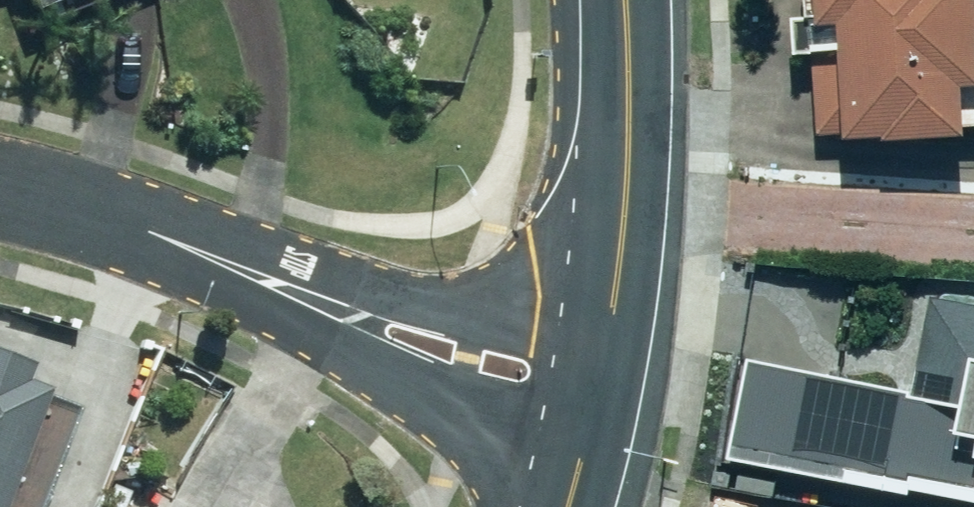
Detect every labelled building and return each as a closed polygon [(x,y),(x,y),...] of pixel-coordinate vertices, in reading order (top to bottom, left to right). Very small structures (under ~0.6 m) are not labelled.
[(68,0),(26,0),(32,15),(68,0)] [(790,58),(839,57),(841,148),(960,145),(959,133),(973,132),(973,112),(971,0),(788,0),(790,58)] [(922,302),(908,398),(837,388),(844,338),(835,336),(841,294),(760,283),(731,467),(968,506),(973,506),(973,309),(922,302)] [(43,373),(25,366),(30,352),(0,341),(0,484),(43,373)]
